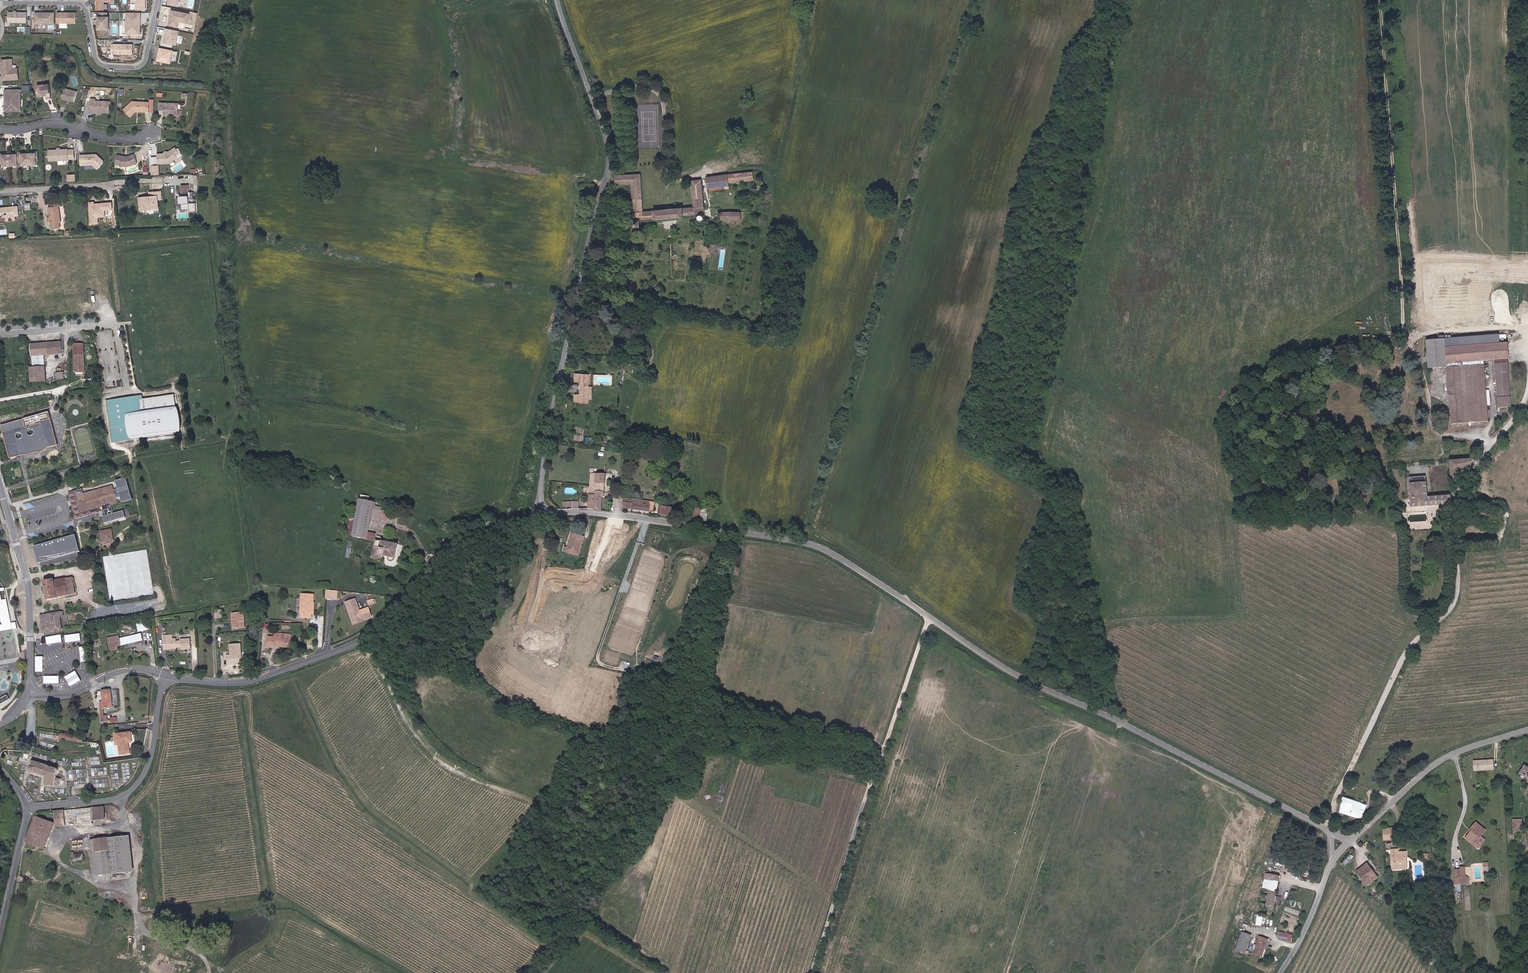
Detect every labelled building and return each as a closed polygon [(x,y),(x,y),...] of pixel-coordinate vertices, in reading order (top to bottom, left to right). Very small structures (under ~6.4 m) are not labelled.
[(135,10),(146,10),(146,0),(131,0),(131,1),(135,1),(135,10)] [(190,13),(171,10),(168,25),(183,27),(183,24),(189,25),(190,13)] [(27,11),(7,11),(7,23),(27,23),(27,11)] [(54,12),(34,12),(34,24),(54,24),(54,12)] [(76,12),(56,12),(56,24),(76,24),(76,12)] [(141,12),(125,12),(125,33),(140,33),(141,12)] [(98,16),(97,29),(109,30),(109,16),(98,16)] [(179,31),(165,28),(162,42),(177,44),(179,31)] [(131,43),(111,43),(111,55),(131,55),(131,43)] [(173,49),(158,47),(156,61),(170,63),(173,49)] [(22,70),(17,70),(17,59),(6,59),(5,79),(21,80),(22,70)] [(53,84),(41,86),(43,97),(48,96),(48,95),(51,95),(51,99),(56,98),(53,84)] [(65,98),(78,102),(81,91),(68,87),(65,98)] [(25,111),(25,89),(9,89),(9,111),(25,111)] [(103,110),(111,111),(112,100),(97,98),(97,97),(93,97),(91,111),(96,111),(96,110),(103,110)] [(141,110),(152,110),(152,100),(134,100),(126,108),(132,115),(139,109),(140,109),(141,110)] [(167,113),(181,113),(182,101),(162,100),(162,107),(167,107),(167,113)] [(172,162),(181,157),(180,155),(183,153),(180,147),(173,151),(170,152),(165,152),(159,153),(159,163),(172,162)] [(52,160),(71,160),(71,150),(51,150),(52,160)] [(40,152),(2,155),(3,162),(5,162),(5,165),(20,164),(20,161),(24,160),(24,164),(39,163),(39,159),(41,159),(40,152)] [(101,168),(107,161),(107,160),(101,155),(99,155),(98,156),(96,156),(95,155),(85,155),(84,164),(97,164),(101,168)] [(130,166),(138,164),(137,155),(128,156),(119,156),(118,165),(130,166)] [(186,162),(175,166),(177,171),(188,167),(186,162)] [(160,165),(152,164),(151,174),(159,175),(160,165)] [(638,219),(703,214),(701,180),(693,180),(694,206),(645,208),(644,172),(619,173),(620,183),(631,182),(632,225),(638,225),(638,219)] [(711,189),(747,187),(747,176),(708,178),(708,187),(710,187),(711,189)] [(196,207),(195,198),(189,199),(189,195),(193,194),(193,187),(189,188),(189,181),(180,181),(181,194),(175,194),(176,199),(181,199),(181,205),(189,205),(189,207),(196,207)] [(156,208),(160,208),(160,197),(165,197),(164,192),(157,193),(158,196),(154,196),(144,197),(145,207),(155,206),(156,208)] [(25,215),(25,205),(20,205),(21,207),(19,207),(17,206),(3,206),(4,215),(13,215),(13,219),(22,219),(21,215),(25,215)] [(55,207),(52,208),(52,216),(53,221),(53,228),(63,227),(63,222),(64,222),(63,207),(55,207)] [(710,219),(749,217),(748,209),(715,211),(715,214),(709,215),(710,219)] [(762,217),(782,220),(783,212),(763,210),(762,217)] [(1501,341),(1501,337),(1500,332),(1445,336),(1445,340),(1445,344),(1501,341)] [(1427,366),(1436,365),(1435,340),(1425,341),(1427,366)] [(1497,356),(1510,355),(1509,341),(1501,341),(1445,344),(1445,340),(1435,340),(1436,365),(1447,365),(1450,419),(1489,416),(1485,361),(1484,361),(1452,363),(1452,358),(1484,357),(1497,356)] [(64,342),(33,343),(34,356),(66,354),(64,342)] [(87,343),(77,344),(77,373),(88,372),(87,343)] [(1501,404),(1513,403),(1510,359),(1498,360),(1497,360),(1501,404)] [(49,367),(33,367),(34,382),(49,381),(49,367)] [(67,372),(59,372),(60,380),(67,379),(67,372)] [(589,393),(589,386),(590,374),(581,373),(581,382),(580,395),(580,403),(589,404),(589,399),(589,393)] [(146,395),(109,401),(115,442),(185,432),(186,428),(184,410),(183,408),(182,407),(179,405),(177,395),(147,399),(146,395)] [(3,424),(11,457),(60,446),(53,412),(3,424)] [(1452,478),(1458,478),(1475,455),(1450,457),(1452,478)] [(605,474),(607,474),(607,466),(600,466),(600,469),(596,469),(596,473),(605,474)] [(591,495),(604,496),(605,474),(596,473),(593,473),(591,495)] [(1449,493),(1427,494),(1426,473),(1409,474),(1411,503),(1450,501),(1449,493)] [(86,489),(71,493),(79,519),(103,513),(101,508),(105,507),(108,515),(106,516),(108,522),(129,517),(128,510),(116,513),(115,505),(122,503),(120,498),(125,497),(126,502),(137,499),(131,478),(120,481),(122,485),(87,494),(86,489)] [(1469,500),(1481,501),(1482,493),(1470,492),(1469,500)] [(377,502),(378,499),(368,494),(361,493),(361,497),(364,498),(364,500),(377,502)] [(591,503),(603,503),(604,496),(591,495),(591,500),(591,503)] [(377,502),(364,500),(357,527),(355,536),(375,540),(375,539),(377,539),(374,554),(384,555),(388,556),(389,561),(394,562),(399,535),(373,519),(374,515),(376,506),(377,502)] [(623,509),(649,512),(650,502),(624,500),(623,509)] [(381,507),(376,506),(374,515),(394,519),(396,512),(381,509),(381,507)] [(659,514),(671,515),(672,507),(660,506),(659,514)] [(697,518),(705,519),(706,508),(698,507),(697,518)] [(1478,517),(1488,518),(1489,511),(1480,510),(1478,517)] [(113,535),(116,535),(114,524),(103,526),(104,536),(107,536),(113,535)] [(77,528),(36,539),(41,556),(42,555),(43,558),(81,552),(80,545),(82,545),(77,528)] [(570,548),(577,549),(582,529),(575,528),(572,539),(570,548)] [(563,546),(570,548),(572,539),(568,539),(567,541),(564,541),(563,546)] [(75,588),(72,572),(56,575),(55,573),(43,575),(44,580),(42,580),(44,589),(46,588),(48,595),(59,593),(59,591),(75,588)] [(325,598),(333,599),(334,591),(326,589),(325,598)] [(309,618),(309,612),(310,601),(313,601),(313,593),(303,593),(302,613),(305,613),(305,618),(309,618)] [(10,599),(0,601),(0,622),(14,620),(10,599)] [(364,621),(373,617),(370,608),(360,612),(355,600),(346,603),(354,622),(363,618),(364,621)] [(236,621),(245,620),(242,603),(233,604),(236,621)] [(66,611),(44,615),(47,633),(66,630),(64,616),(67,616),(66,611)] [(355,626),(364,623),(364,621),(363,618),(354,622),(355,626)] [(150,622),(143,623),(145,631),(152,630),(150,622)] [(276,645),(286,647),(287,638),(291,639),(292,635),(280,633),(279,637),(269,635),(267,645),(275,647),(276,645)] [(122,635),(110,637),(113,652),(121,650),(120,647),(147,641),(144,634),(123,639),(122,635)] [(176,636),(165,636),(166,650),(194,649),(194,639),(184,640),(183,641),(180,642),(179,640),(177,639),(176,636)] [(225,654),(239,654),(241,639),(230,639),(229,648),(226,648),(225,654)] [(116,708),(113,690),(103,690),(104,702),(101,702),(103,721),(110,721),(110,714),(106,715),(105,709),(116,708)] [(132,743),(135,742),(132,732),(120,735),(124,755),(134,752),(132,743)] [(85,737),(63,733),(62,738),(84,742),(85,737)] [(1494,758),(1473,760),(1474,771),(1495,769),(1494,758)] [(64,770),(38,761),(34,770),(52,776),(49,783),(59,786),(64,786),(66,779),(62,779),(64,770)] [(1527,780),(1527,779),(1527,768),(1525,766),(1520,774),(1527,780)] [(1337,811),(1364,816),(1365,808),(1363,807),(1364,801),(1346,797),(1344,803),(1338,802),(1337,809),(1337,811)] [(97,824),(97,821),(109,818),(107,805),(60,811),(63,830),(97,824)] [(30,842),(41,846),(51,821),(39,816),(31,839),(30,842)] [(1514,820),(1514,830),(1523,831),(1523,824),(1521,824),(1521,820),(1514,820)] [(41,846),(47,848),(57,823),(51,821),(41,846)] [(1474,832),(1467,840),(1477,848),(1481,843),(1479,841),(1486,833),(1477,825),(1472,830),(1474,832)] [(1384,840),(1394,839),(1393,827),(1383,828),(1384,840)] [(1472,830),(1465,838),(1467,840),(1474,832),(1472,830)] [(131,836),(97,840),(101,875),(135,871),(131,836)] [(1394,870),(1404,870),(1403,857),(1406,857),(1406,853),(1398,853),(1398,849),(1394,850),(1394,870)] [(72,863),(83,860),(82,854),(71,857),(72,863)] [(1367,885),(1381,872),(1370,860),(1356,873),(1359,876),(1361,874),(1366,879),(1364,882),(1367,885)] [(1468,879),(1465,880),(1464,868),(1458,869),(1458,871),(1459,879),(1459,884),(1468,883),(1468,879)] [(1261,894),(1273,896),(1276,879),(1265,876),(1261,894)] [(1263,912),(1269,913),(1273,896),(1261,894),(1255,917),(1267,919),(1268,916),(1263,914),(1263,912)] [(1279,935),(1288,937),(1287,941),(1291,942),(1293,933),(1280,931),(1279,935)] [(1233,952),(1242,954),(1249,937),(1240,934),(1233,952)] [(1259,960),(1262,954),(1264,947),(1266,942),(1259,939),(1252,957),(1259,960)]
